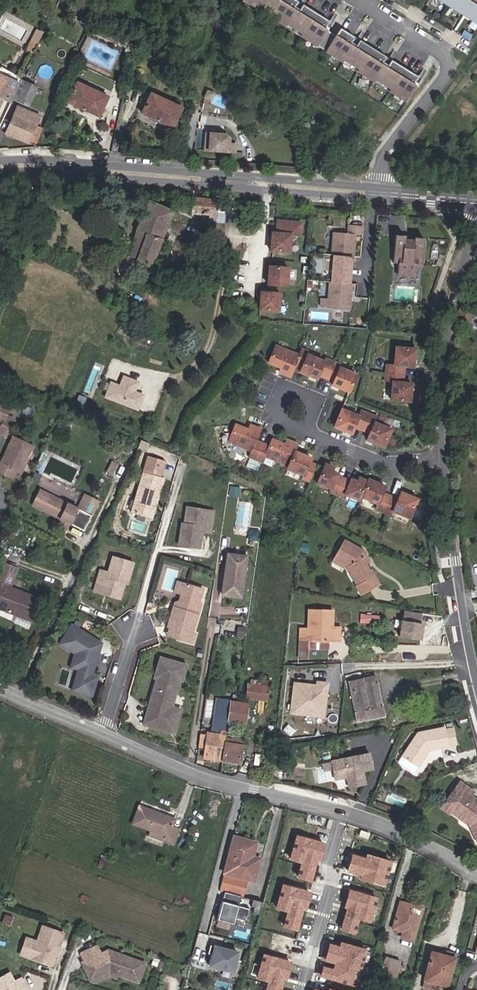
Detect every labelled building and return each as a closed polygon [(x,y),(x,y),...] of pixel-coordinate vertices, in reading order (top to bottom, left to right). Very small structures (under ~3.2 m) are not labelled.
[(255,6),(256,4),(270,13),(269,16),(286,26),(287,24),(302,33),(300,35),(343,62),(344,60),(359,69),(357,71),(374,82),(375,80),(390,89),(389,91),(405,102),(415,87),(412,85),(416,77),(390,61),(386,68),(380,65),(385,57),(359,41),(354,48),(349,45),(354,38),(340,29),(335,36),(324,29),(328,21),(302,5),(298,12),(292,9),(297,2),(294,0),(244,0),(255,6)] [(467,0),(440,0),(476,23),(476,7),(467,0)] [(302,5),(297,2),(292,9),(298,12),(302,5)] [(359,41),(354,38),(349,45),(354,48),(359,41)] [(26,51),(32,54),(37,44),(31,40),(26,51)] [(390,61),(385,57),(380,65),(386,68),(390,61)] [(13,74),(7,71),(0,71),(0,104),(3,98),(12,102),(21,82),(21,81),(19,79),(18,78),(16,76),(13,74)] [(38,87),(24,81),(15,101),(29,107),(38,87)] [(99,116),(108,97),(78,83),(69,102),(99,116)] [(232,117),(236,97),(207,91),(203,111),(232,117)] [(173,127),(182,108),(152,94),(143,113),(173,127)] [(20,157),(30,156),(35,147),(36,143),(35,142),(42,126),(37,123),(40,116),(18,107),(7,134),(26,142),(20,157)] [(224,138),(218,133),(201,132),(200,149),(230,152),(231,144),(224,143),(224,138)] [(216,215),(217,200),(194,199),(194,213),(216,215)] [(149,203),(126,258),(149,267),(172,212),(149,203)] [(292,235),(302,236),(303,224),(279,222),(278,233),(273,233),(272,251),(291,253),(292,235)] [(356,234),(364,235),(364,227),(349,226),(348,233),(356,234)] [(356,234),(348,233),(335,232),(333,255),(335,255),(332,282),(331,281),(329,299),(322,299),(321,306),(328,307),(328,308),(350,310),(352,283),(351,283),(353,257),(354,257),(356,234)] [(418,266),(423,266),(425,240),(416,239),(415,245),(406,244),(406,237),(397,236),(395,264),(400,264),(399,277),(417,278),(418,266)] [(269,284),(288,286),(289,268),(271,266),(269,284)] [(261,310),(280,311),(281,293),(262,292),(261,310)] [(460,309),(459,324),(471,325),(471,327),(476,327),(476,310),(460,309)] [(349,393),(356,375),(340,369),(341,366),(324,359),(323,362),(307,355),(308,353),(301,350),(298,356),(275,347),(268,364),(282,369),(280,373),(290,377),(295,366),(302,369),(300,373),(317,380),(318,376),(334,382),(332,386),(349,393)] [(411,384),(402,384),(404,367),(413,368),(415,350),(396,348),(394,366),(387,365),(385,382),(392,383),(391,401),(410,403),(411,384)] [(124,376),(120,385),(111,382),(105,396),(137,409),(143,395),(134,391),(138,382),(124,376)] [(7,413),(12,402),(0,396),(0,421),(2,422),(0,427),(0,431),(7,434),(15,417),(7,413)] [(383,447),(390,430),(374,423),(377,416),(360,410),(358,417),(341,410),(334,428),(351,435),(354,426),(370,432),(366,441),(383,447)] [(269,447),(256,442),(261,430),(250,426),(248,431),(235,426),(229,442),(251,452),(249,458),(263,463),(266,457),(289,466),(287,470),(304,477),(302,479),(310,482),(316,466),(309,463),(311,459),(294,452),(297,445),(287,441),(285,446),(272,440),(269,447)] [(22,471),(34,444),(14,435),(5,453),(8,454),(7,456),(4,455),(2,461),(0,460),(0,470),(13,476),(17,468),(22,471)] [(145,450),(148,443),(140,440),(138,443),(136,448),(142,451),(145,450)] [(154,504),(156,503),(164,477),(160,476),(165,460),(161,459),(148,455),(132,512),(152,518),(154,510),(153,507),(154,504)] [(110,475),(115,464),(109,461),(104,473),(110,475)] [(383,493),(385,487),(368,480),(368,482),(359,479),(358,483),(351,480),(351,482),(337,477),(338,475),(332,472),(333,468),(325,465),(317,484),(331,490),(330,492),(345,498),(346,495),(360,501),(361,498),(378,504),(376,508),(392,515),(393,512),(410,519),(417,500),(400,493),(398,499),(383,493)] [(40,490),(33,505),(61,518),(70,523),(84,530),(98,501),(85,495),(78,509),(40,490)] [(202,531),(210,532),(212,517),(197,515),(198,508),(186,506),(183,526),(181,526),(179,544),(200,547),(202,531)] [(212,517),(213,510),(198,508),(197,515),(212,517)] [(57,525),(67,530),(70,523),(61,518),(57,525)] [(365,563),(362,558),(366,556),(362,550),(344,540),(334,556),(349,565),(347,566),(349,570),(357,584),(355,585),(361,595),(379,585),(370,569),(369,570),(365,563)] [(126,578),(128,578),(134,561),(113,554),(108,570),(100,567),(96,582),(111,587),(109,594),(120,597),(126,578)] [(241,597),(247,556),(228,554),(222,594),(241,597)] [(334,556),(332,561),(349,570),(347,566),(349,565),(334,556)] [(16,568),(2,563),(0,568),(0,608),(31,620),(39,599),(9,587),(16,568)] [(178,581),(175,591),(183,593),(185,583),(178,581)] [(94,589),(109,594),(111,587),(96,582),(94,589)] [(197,633),(194,632),(203,603),(201,600),(204,588),(185,583),(183,593),(181,600),(183,604),(182,608),(175,606),(170,626),(171,627),(183,630),(181,638),(195,642),(197,633)] [(181,600),(176,602),(175,606),(182,608),(183,604),(181,600)] [(309,641),(335,641),(335,625),(332,625),(332,609),(309,609),(309,628),(301,628),(301,645),(309,645),(309,641)] [(420,623),(422,613),(400,610),(396,636),(415,639),(418,623),(420,623)] [(379,623),(379,616),(365,615),(364,622),(379,623)] [(92,676),(93,672),(103,640),(74,621),(62,640),(77,650),(84,654),(80,666),(74,686),(93,692),(97,677),(92,676)] [(169,635),(181,638),(183,630),(171,627),(169,635)] [(77,650),(73,663),(80,666),(84,654),(77,650)] [(170,713),(173,704),(181,678),(183,679),(188,663),(162,655),(155,675),(158,676),(156,680),(159,681),(157,686),(154,688),(148,707),(152,708),(147,723),(170,730),(173,719),(170,713)] [(363,685),(351,688),(355,711),(381,706),(374,676),(362,678),(363,685)] [(290,714),(326,717),(329,681),(317,680),(317,683),(293,681),(290,714)] [(247,697),(266,700),(268,687),(252,685),(248,684),(247,697)] [(226,720),(229,697),(220,696),(216,719),(226,720)] [(231,701),(227,731),(223,760),(240,763),(248,704),(237,702),(231,701)] [(170,730),(174,732),(182,707),(173,704),(170,713),(173,719),(170,730)] [(357,719),(382,714),(381,706),(355,711),(357,719)] [(143,722),(147,723),(152,708),(148,707),(143,722)] [(446,729),(445,727),(418,733),(401,755),(416,767),(425,756),(425,752),(427,750),(429,750),(431,750),(457,744),(453,728),(446,729)] [(208,733),(204,758),(223,760),(227,731),(223,730),(222,735),(216,734),(208,733)] [(365,784),(362,771),(372,769),(369,753),(331,761),(331,762),(333,769),(335,779),(346,777),(348,787),(365,784)] [(412,772),(416,767),(401,755),(397,761),(412,772)] [(272,769),(279,770),(280,760),(273,759),(272,769)] [(324,771),(333,769),(331,762),(322,763),(324,771)] [(468,800),(471,796),(457,786),(443,805),(449,813),(458,819),(460,821),(467,825),(470,831),(472,837),(470,838),(474,846),(476,844),(476,811),(474,809),(473,804),(468,800)] [(467,825),(460,821),(458,819),(449,813),(443,805),(438,812),(447,818),(448,816),(456,822),(455,824),(456,828),(462,832),(464,830),(467,832),(470,838),(472,837),(470,831),(467,825)] [(150,830),(148,835),(174,844),(179,830),(171,827),(174,819),(139,806),(133,823),(150,830)] [(313,883),(325,842),(296,833),(288,859),(300,863),(295,878),(313,883)] [(258,863),(248,860),(253,841),(234,836),(225,873),(254,880),(258,863)] [(253,856),(257,842),(253,841),(248,860),(258,863),(259,858),(253,856)] [(260,855),(263,843),(258,842),(255,854),(260,855)] [(347,851),(338,848),(336,856),(344,858),(347,851)] [(104,869),(107,860),(102,858),(98,867),(104,869)] [(340,882),(348,885),(346,890),(360,894),(377,899),(384,878),(344,867),(340,882)] [(242,896),(246,878),(224,873),(220,890),(225,891),(242,896)] [(336,895),(358,901),(360,894),(346,890),(338,888),(336,895)] [(239,905),(242,896),(225,891),(222,901),(239,905)] [(247,919),(250,908),(239,905),(222,901),(217,919),(234,924),(236,917),(247,919)] [(401,938),(413,942),(422,907),(400,901),(393,928),(402,931),(401,938)] [(301,932),(307,912),(275,903),(269,923),(301,932)] [(9,916),(2,913),(0,920),(0,922),(6,925),(9,916)] [(55,947),(57,948),(62,933),(42,926),(37,942),(35,948),(31,958),(51,965),(56,952),(54,951),(55,947)] [(35,948),(37,942),(26,938),(24,943),(20,954),(31,958),(35,948)] [(118,973),(138,980),(144,962),(115,952),(114,954),(107,951),(100,954),(96,944),(94,944),(80,951),(80,952),(84,962),(86,961),(88,964),(83,966),(88,976),(98,971),(100,975),(109,970),(118,973)] [(233,971),(238,952),(211,945),(208,953),(211,954),(209,964),(233,971)] [(447,985),(454,958),(444,956),(431,953),(424,980),(422,987),(433,989),(445,989),(447,985)] [(266,981),(264,989),(283,989),(289,959),(262,954),(256,979),(266,981)] [(385,957),(381,972),(396,976),(400,961),(385,957)] [(339,984),(356,989),(362,968),(341,962),(339,969),(335,969),(331,985),(332,986),(331,989),(337,989),(338,987),(339,984)] [(109,970),(100,975),(98,971),(88,976),(91,981),(100,977),(101,979),(110,974),(117,977),(118,973),(109,970)] [(28,989),(16,975),(10,980),(3,972),(0,975),(0,989),(26,989),(28,989)]
